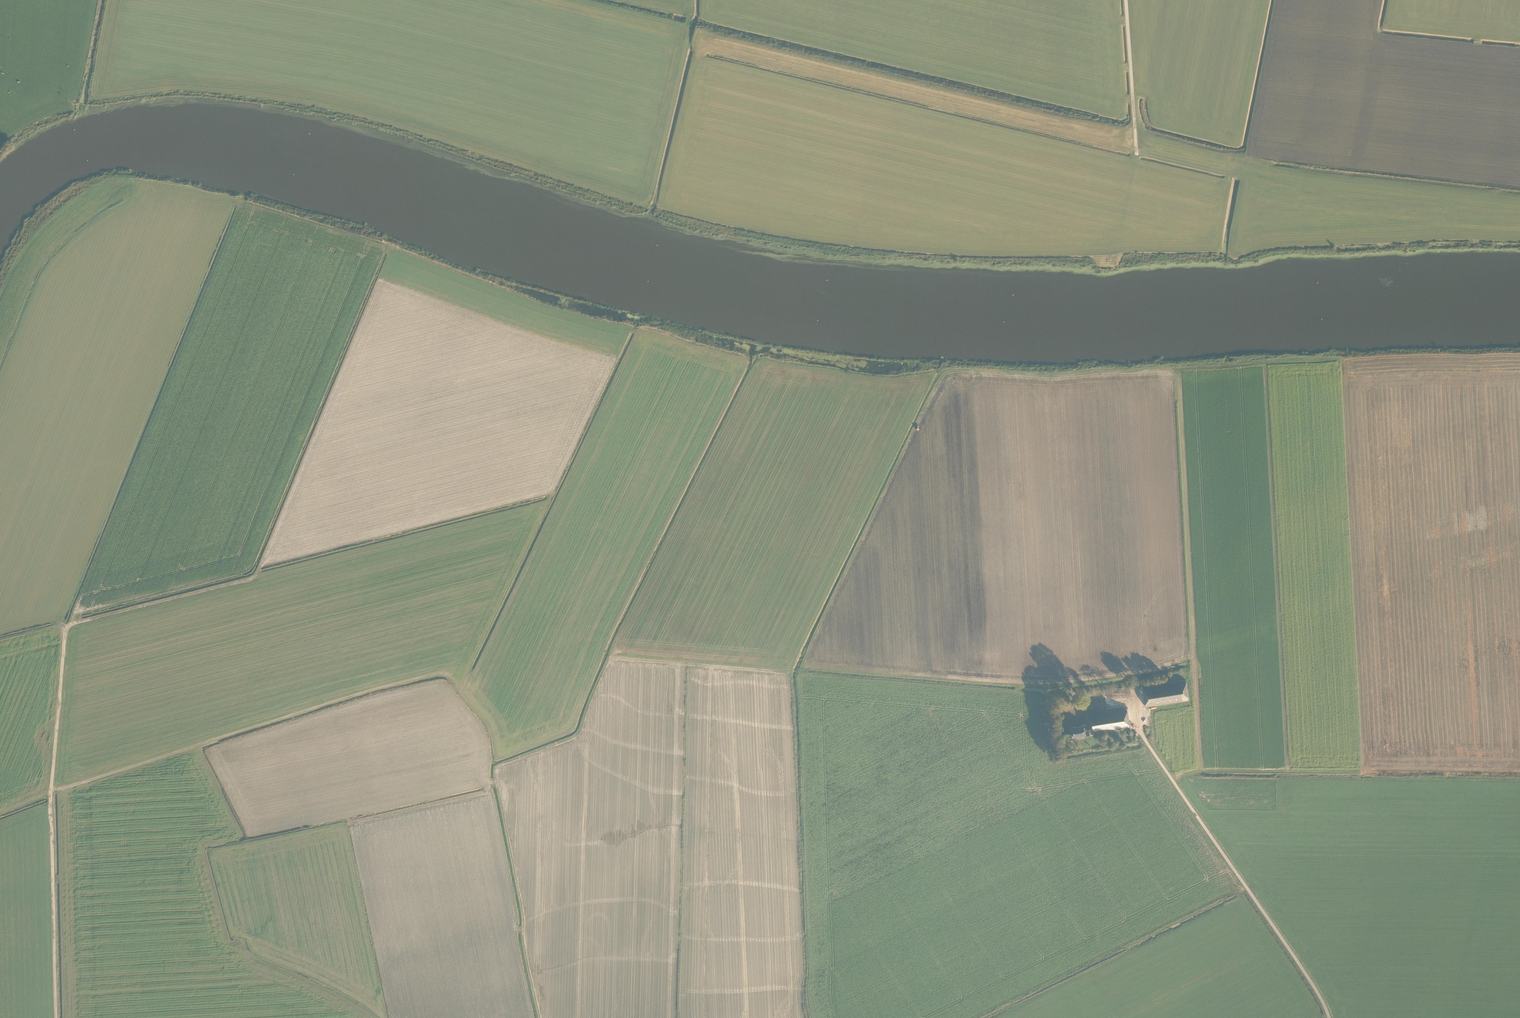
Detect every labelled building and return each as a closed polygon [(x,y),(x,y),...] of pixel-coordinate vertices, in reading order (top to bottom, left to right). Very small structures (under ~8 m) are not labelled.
[(1186,679),(1143,686),(1146,706),(1189,700),(1186,679)] [(1097,732),(1130,727),(1124,691),(1103,694),(1106,710),(1086,713),(1088,724),(1085,725),(1072,727),(1073,736),(1086,734),(1094,733),(1094,731),(1097,731),(1097,732)]
